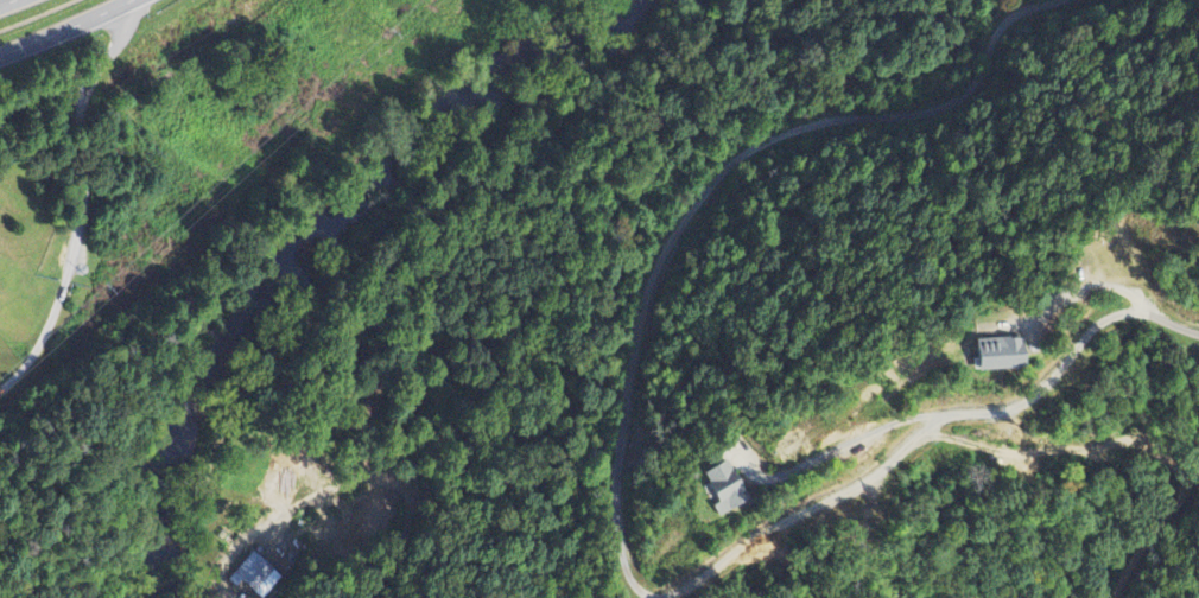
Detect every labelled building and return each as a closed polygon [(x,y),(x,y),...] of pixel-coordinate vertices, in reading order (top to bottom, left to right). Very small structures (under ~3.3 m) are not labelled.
[(1021,339),(974,341),(975,372),(1022,370),(1021,339)] [(698,476),(718,516),(747,501),(727,461),(698,476)] [(253,552),(227,580),(236,588),(241,583),(258,597),(264,597),(282,578),(253,552)]
